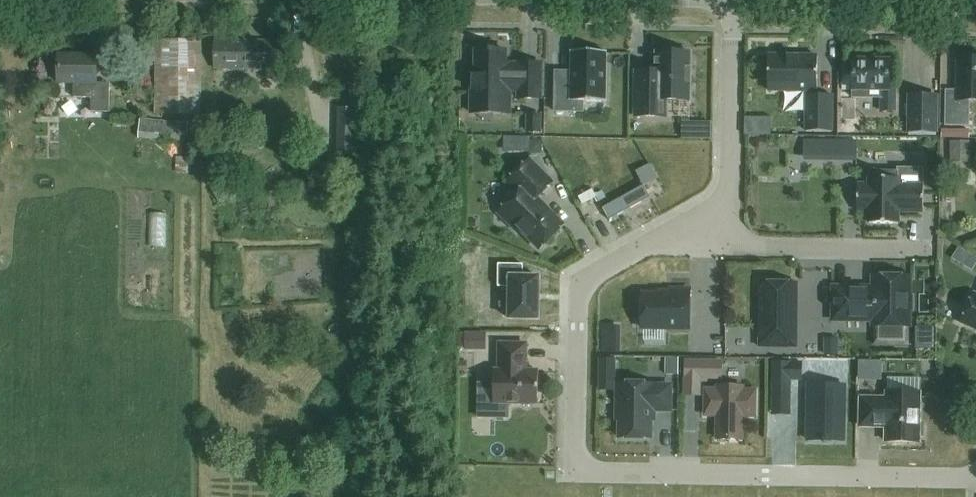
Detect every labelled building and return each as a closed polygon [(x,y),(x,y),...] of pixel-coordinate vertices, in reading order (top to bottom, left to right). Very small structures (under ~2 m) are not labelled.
[(201,40),(156,39),(155,114),(199,114),(201,40)] [(278,41),(216,40),(215,68),(261,69),(261,64),(277,64),(278,41)] [(472,113),(509,114),(509,90),(519,90),(519,98),(540,99),(541,63),(520,63),(520,64),(510,64),(510,63),(506,63),(506,50),(477,50),(476,69),(472,69),(472,113)] [(572,80),(556,79),(555,111),(584,112),(584,101),(606,101),(607,52),(572,51),(572,80)] [(656,72),(636,71),(635,116),(667,117),(667,100),(691,101),(691,53),(657,52),(656,72)] [(97,55),(59,55),(58,83),(74,83),(74,98),(91,98),(91,112),(109,112),(110,87),(96,87),(97,55)] [(818,56),(769,55),(769,90),(808,91),(808,95),(807,95),(807,131),(832,131),(832,95),(817,95),(818,56)] [(958,58),(957,90),(945,89),(945,126),(970,126),(970,101),(975,101),(975,58),(958,58)] [(853,90),(881,90),(881,111),(895,111),(896,89),(889,89),(890,60),(853,59),(853,90)] [(939,94),(907,94),(907,133),(939,133),(939,94)] [(338,108),(338,131),(362,131),(362,109),(338,108)] [(188,122),(140,119),(138,138),(187,142),(188,122)] [(698,122),(698,139),(712,139),(712,122),(698,122)] [(804,139),(804,160),(856,161),(856,140),(804,139)] [(530,140),(530,155),(539,155),(544,150),(544,140),(530,140)] [(971,162),(971,141),(950,141),(950,162),(971,162)] [(530,160),(508,182),(518,193),(499,212),(517,231),(519,228),(540,249),(564,225),(537,198),(552,182),(530,160)] [(644,185),(645,186),(659,179),(651,163),(637,171),(644,185)] [(870,170),(870,190),(860,190),(861,205),(870,205),(870,223),(898,223),(898,211),(923,211),(924,185),(898,185),(899,170),(870,170)] [(644,185),(603,208),(610,220),(651,197),(645,186),(644,185)] [(874,326),(874,346),(910,346),(910,310),(912,310),(912,296),(910,296),(910,276),(874,276),(874,288),(834,288),(834,320),(874,320),(874,326)] [(802,283),(764,282),(763,346),(801,347),(802,283)] [(671,294),(643,294),(643,328),(690,328),(690,290),(671,290),(671,294)] [(974,293),(961,323),(975,329),(975,293),(974,293)] [(487,333),(465,333),(465,350),(487,350),(487,333)] [(500,344),(499,370),(494,370),(494,403),(538,403),(539,371),(526,371),(526,344),(500,344)] [(615,358),(600,359),(601,373),(616,372),(615,358)] [(722,362),(686,361),(686,377),(722,378),(722,362)] [(881,364),(861,364),(861,381),(881,381),(881,364)] [(814,407),(830,401),(822,381),(807,386),(814,407)] [(618,383),(617,420),(620,420),(620,438),(650,438),(651,421),(654,421),(654,411),(670,411),(671,386),(655,386),(655,384),(618,383)] [(755,391),(706,390),(706,414),(718,415),(718,439),(742,440),(742,415),(755,415),(755,391)] [(924,423),(919,423),(920,393),(888,392),(887,399),(861,398),(861,426),(879,426),(879,424),(887,425),(887,442),(919,442),(919,436),(924,437),(924,423)]
